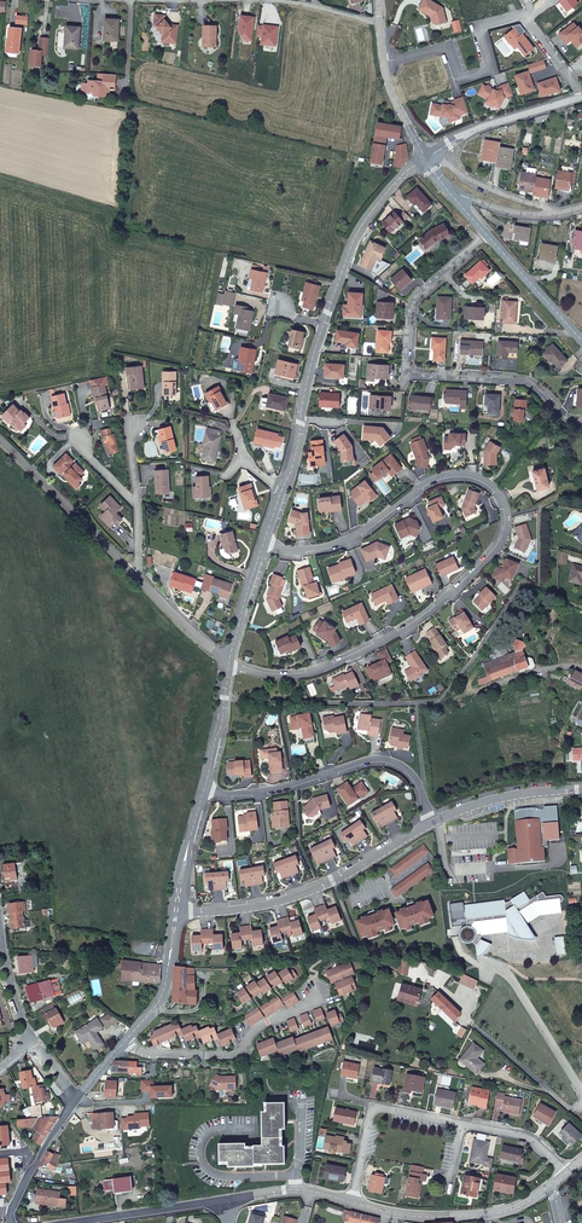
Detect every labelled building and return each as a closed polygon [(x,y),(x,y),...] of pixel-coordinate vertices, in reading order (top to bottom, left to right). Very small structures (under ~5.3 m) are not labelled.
[(419,9),(433,17),(432,19),(433,22),(437,24),(446,22),(443,8),(430,0),(424,0),(419,9)] [(64,12),(66,8),(58,2),(55,7),(64,12)] [(178,25),(171,24),(170,26),(165,19),(165,15),(155,14),(154,25),(157,25),(163,33),(162,42),(176,43),(178,25)] [(254,19),(240,17),(238,32),(240,35),(244,35),(243,40),(250,42),(254,19)] [(119,19),(105,19),(104,40),(118,41),(119,19)] [(559,34),(566,44),(571,40),(573,38),(574,40),(576,40),(579,44),(581,42),(581,32),(578,27),(577,28),(573,23),(559,34)] [(66,26),(65,38),(68,38),(67,48),(78,49),(80,27),(66,26)] [(216,47),(216,26),(203,26),(203,37),(205,37),(204,47),(216,47)] [(21,28),(10,27),(8,51),(9,56),(16,57),(17,52),(19,52),(21,28)] [(263,28),(258,27),(256,38),(262,39),(261,43),(264,46),(275,48),(278,29),(271,28),(270,30),(268,30),(269,28),(263,27),(263,28)] [(525,55),(533,49),(522,34),(519,36),(514,29),(504,37),(510,44),(512,42),(515,46),(517,44),(519,47),(525,55)] [(48,55),(49,39),(40,38),(39,50),(31,50),(30,63),(35,64),(34,65),(40,66),(42,54),(48,55)] [(573,38),(571,40),(576,47),(579,44),(576,40),(574,40),(573,38)] [(512,42),(510,44),(514,50),(519,47),(517,44),(515,46),(512,42)] [(543,59),(527,65),(529,72),(546,67),(543,59)] [(528,71),(514,75),(516,80),(519,80),(520,84),(521,88),(519,89),(520,94),(534,89),(528,71)] [(115,87),(116,75),(98,73),(98,81),(88,80),(88,83),(82,83),(81,92),(86,92),(86,96),(93,96),(94,95),(106,97),(106,92),(107,86),(115,87)] [(537,83),(541,96),(546,95),(545,92),(549,91),(554,89),(555,92),(560,90),(555,77),(537,83)] [(513,95),(509,83),(499,86),(500,87),(492,90),(489,88),(490,87),(487,86),(486,87),(483,85),(479,92),(483,94),(482,96),(488,99),(487,103),(493,106),(499,108),(504,98),(513,95)] [(468,113),(463,98),(454,101),(450,103),(444,101),(443,106),(432,104),(430,112),(435,113),(435,115),(441,116),(441,115),(449,116),(449,120),(459,117),(459,116),(468,113)] [(488,99),(486,98),(484,103),(492,107),(493,106),(487,103),(488,99)] [(401,127),(378,123),(376,135),(371,162),(382,164),(386,137),(399,139),(401,127)] [(486,140),(483,160),(497,162),(499,147),(500,143),(486,140)] [(396,156),(408,158),(406,144),(397,146),(396,156)] [(503,148),(500,167),(510,169),(514,150),(503,148)] [(400,167),(408,158),(396,156),(394,166),(400,167)] [(558,171),(555,188),(569,190),(572,174),(558,171)] [(519,189),(532,191),(535,174),(527,173),(522,172),(519,189)] [(534,192),(533,194),(547,197),(550,180),(536,178),(534,192)] [(407,196),(414,205),(416,203),(423,211),(432,204),(417,188),(407,196)] [(416,203),(414,205),(422,215),(433,206),(432,204),(423,211),(416,203)] [(399,217),(403,222),(409,216),(404,211),(399,217)] [(391,232),(403,222),(399,217),(395,212),(382,223),(391,232)] [(373,224),(369,228),(373,232),(377,228),(373,224)] [(439,240),(449,236),(444,225),(431,231),(420,240),(427,248),(438,239),(439,240)] [(517,226),(515,233),(514,239),(521,240),(521,244),(526,245),(528,241),(529,241),(531,229),(517,226)] [(380,259),(385,248),(371,242),(360,265),(372,270),(377,258),(380,259)] [(558,247),(542,244),(540,258),(555,261),(558,247)] [(481,278),(490,271),(481,261),(466,275),(473,283),(480,277),(481,278)] [(247,288),(258,291),(258,289),(263,290),(265,283),(266,273),(251,270),(249,278),(253,279),(252,286),(248,285),(247,288)] [(400,290),(411,280),(403,270),(391,279),(400,290)] [(303,308),(310,309),(310,305),(314,307),(317,296),(318,296),(320,286),(306,282),(302,301),(305,302),(303,308)] [(232,307),(235,293),(226,291),(225,295),(223,304),(232,307)] [(361,317),(363,294),(350,293),(349,306),(345,306),(344,316),(361,317)] [(223,304),(225,295),(219,294),(217,303),(223,304)] [(440,308),(439,319),(450,319),(451,298),(438,298),(438,308),(440,308)] [(392,311),(393,311),(394,303),(377,302),(376,318),(391,319),(392,311)] [(516,323),(517,302),(505,302),(503,322),(516,323)] [(234,314),(235,314),(239,315),(238,323),(237,328),(249,330),(253,312),(247,310),(247,308),(236,305),(234,314)] [(466,318),(484,320),(484,308),(466,307),(466,318)] [(289,346),(295,347),(296,345),(302,347),(304,340),(302,339),(304,333),(293,330),(289,346)] [(359,334),(338,330),(336,341),(343,342),(342,348),(346,349),(347,345),(357,347),(359,334)] [(391,343),(391,332),(379,331),(377,352),(388,352),(388,342),(391,343)] [(445,361),(446,339),(433,338),(432,348),(435,349),(434,360),(445,361)] [(460,354),(483,355),(484,342),(461,341),(460,354)] [(498,356),(508,356),(508,352),(517,353),(518,343),(499,342),(498,356)] [(552,360),(559,368),(567,361),(553,345),(544,354),(551,362),(552,360)] [(236,360),(234,362),(239,363),(238,370),(250,372),(252,360),(254,361),(256,351),(242,348),(240,359),(236,360)] [(279,360),(275,377),(293,382),(297,365),(279,360)] [(344,366),(326,364),(325,377),(343,378),(344,366)] [(389,366),(369,364),(368,380),(375,381),(375,377),(388,378),(389,366)] [(127,368),(128,375),(130,374),(131,383),(133,383),(134,389),(144,388),(142,366),(127,368)] [(176,372),(163,372),(163,382),(165,382),(164,395),(176,395),(176,372)] [(92,387),(94,398),(96,398),(97,403),(99,411),(110,409),(105,384),(92,387)] [(467,394),(473,394),(474,386),(468,386),(467,392),(447,390),(446,403),(460,404),(460,409),(466,409),(467,394)] [(206,394),(210,402),(214,400),(218,409),(228,403),(219,387),(206,394)] [(340,394),(321,393),(320,406),(339,408),(340,394)] [(52,396),(55,407),(57,406),(59,418),(71,415),(68,403),(67,404),(65,394),(52,396)] [(288,398),(270,395),(267,407),(286,411),(288,398)] [(500,396),(486,395),(486,405),(489,405),(489,413),(499,413),(500,396)] [(391,397),(371,396),(370,408),(391,410),(391,397)] [(412,396),(411,406),(418,407),(418,409),(430,410),(431,398),(412,396)] [(525,410),(527,410),(527,400),(515,399),(514,420),(524,421),(525,410)] [(9,423),(9,422),(12,420),(16,424),(15,425),(19,429),(21,431),(26,426),(23,422),(25,421),(27,421),(30,418),(25,412),(24,413),(21,410),(20,411),(14,404),(2,416),(9,423)] [(12,420),(9,422),(17,430),(19,429),(15,425),(16,424),(12,420)] [(165,451),(169,450),(172,449),(172,451),(176,449),(170,426),(159,430),(160,435),(159,435),(161,443),(163,443),(165,451)] [(362,439),(374,441),(376,439),(377,440),(377,442),(380,446),(390,437),(383,428),(364,426),(362,439)] [(110,429),(101,431),(102,437),(104,437),(107,455),(119,452),(115,434),(111,435),(110,429)] [(254,442),(264,445),(265,443),(274,446),(280,447),(282,438),(277,436),(277,434),(258,429),(254,442)] [(220,437),(206,433),(203,445),(206,446),(203,459),(214,462),(220,437)] [(455,445),(465,445),(465,434),(449,434),(449,437),(444,437),(443,449),(450,449),(455,445)] [(351,446),(343,435),(334,441),(342,452),(341,453),(341,461),(353,460),(351,446)] [(310,458),(309,458),(310,466),(325,465),(322,440),(311,441),(312,453),(312,454),(310,458)] [(410,444),(415,460),(414,465),(426,467),(428,459),(425,452),(426,451),(422,440),(421,440),(411,444),(410,444)] [(500,447),(490,441),(484,450),(484,464),(496,465),(496,451),(498,451),(500,447)] [(84,472),(79,467),(78,468),(75,465),(73,466),(70,464),(74,461),(66,453),(55,465),(63,472),(64,471),(66,474),(65,475),(76,485),(79,482),(82,479),(80,476),(84,472)] [(379,477),(387,471),(391,476),(401,469),(390,455),(371,469),(373,472),(368,476),(373,482),(379,477)] [(81,485),(79,482),(76,485),(65,475),(66,474),(64,471),(63,472),(55,465),(54,466),(76,489),(81,485)] [(550,487),(548,476),(546,469),(534,471),(537,485),(538,490),(550,487)] [(168,470),(155,471),(155,482),(157,482),(158,493),(169,492),(168,470)] [(193,486),(193,492),(200,492),(200,496),(211,496),(211,489),(209,489),(208,476),(196,476),(197,486),(193,486)] [(373,482),(383,495),(390,490),(379,477),(373,482)] [(365,499),(366,500),(368,502),(376,496),(365,481),(351,491),(352,497),(358,505),(365,499)] [(239,488),(243,501),(245,509),(258,505),(252,484),(239,488)] [(474,506),(479,492),(468,488),(461,507),(466,516),(477,511),(474,506)] [(101,516),(106,521),(107,519),(112,525),(116,521),(119,524),(123,519),(116,513),(121,507),(110,496),(101,505),(107,511),(101,516)] [(320,511),(331,510),(331,511),(341,510),(339,496),(318,498),(320,511)] [(444,505),(440,497),(431,501),(433,505),(430,507),(427,508),(433,522),(443,517),(438,508),(444,505)] [(295,522),(296,524),(297,535),(310,534),(307,513),(301,513),(292,510),(290,518),(294,519),(294,521),(295,522)] [(400,539),(409,534),(416,537),(419,529),(415,521),(408,518),(408,520),(405,521),(405,520),(394,525),(400,539)] [(107,519),(106,521),(115,530),(120,525),(119,524),(116,521),(112,525),(107,519)] [(520,539),(519,542),(517,543),(514,549),(524,554),(531,540),(526,524),(515,528),(518,540),(520,539)] [(572,534),(581,543),(581,525),(572,534)] [(233,530),(221,534),(224,542),(222,542),(224,548),(220,549),(221,554),(225,556),(231,557),(230,553),(238,551),(233,530)] [(366,562),(378,557),(384,559),(389,547),(376,542),(376,545),(372,546),(372,544),(360,550),(366,562)] [(558,551),(557,564),(566,564),(566,553),(558,551)] [(453,557),(436,565),(441,576),(459,568),(453,557)] [(338,579),(339,580),(344,578),(344,577),(355,574),(350,559),(339,563),(340,567),(337,568),(336,566),(328,569),(332,581),(338,579)] [(511,580),(517,565),(506,561),(502,571),(497,568),(494,575),(500,578),(500,575),(505,577),(511,580)] [(581,580),(581,568),(573,566),(568,582),(580,585),(581,580)] [(309,568),(298,571),(301,583),(303,585),(304,587),(304,586),(308,598),(320,594),(316,583),(314,583),(309,568)] [(431,580),(425,569),(405,578),(411,591),(420,586),(421,588),(426,586),(424,583),(431,580)] [(171,585),(182,589),(182,587),(192,590),(196,579),(175,572),(171,585)] [(269,597),(268,601),(272,611),(282,607),(279,599),(283,587),(279,586),(283,577),(273,574),(270,583),(272,584),(268,596),(269,597)] [(201,588),(210,591),(228,596),(232,584),(214,579),(214,577),(206,575),(201,588)] [(398,599),(396,594),(391,585),(371,595),(376,605),(386,601),(388,604),(398,599)] [(486,588),(479,595),(480,596),(473,604),(482,612),(496,598),(486,588)] [(369,620),(361,604),(343,612),(347,622),(357,617),(360,624),(369,620)] [(449,621),(459,638),(473,628),(462,611),(457,615),(458,617),(454,620),(452,619),(449,621)] [(315,635),(323,639),(324,637),(328,640),(331,646),(340,641),(335,632),(334,631),(335,628),(324,621),(323,623),(319,620),(313,629),(317,632),(315,635)] [(446,644),(435,627),(426,633),(431,641),(430,641),(436,650),(433,651),(439,659),(448,653),(443,645),(446,644)] [(293,648),(294,650),(301,647),(295,635),(289,638),(288,636),(276,642),(281,653),(289,650),(293,648)] [(506,656),(503,649),(499,650),(498,647),(493,649),(498,660),(484,665),(489,677),(477,680),(480,686),(527,668),(530,670),(533,669),(535,666),(532,660),(529,658),(525,660),(522,651),(525,644),(516,640),(513,646),(516,653),(506,656)] [(392,662),(386,650),(378,654),(382,664),(378,665),(378,664),(366,670),(368,674),(372,673),(373,676),(371,677),(374,683),(385,678),(385,677),(391,674),(387,664),(392,662)] [(411,682),(427,671),(414,652),(405,658),(412,669),(405,673),(411,682)] [(564,676),(561,681),(580,691),(581,687),(581,676),(576,672),(574,675),(572,675),(571,678),(571,680),(564,676)] [(352,673),(351,674),(344,677),(342,678),(341,676),(332,681),(337,692),(348,686),(350,691),(358,687),(352,673)] [(292,718),(295,730),(302,729),(305,744),(315,742),(310,714),(292,718)] [(381,720),(371,719),(371,716),(361,714),(358,730),(369,732),(368,735),(378,737),(381,720)] [(325,729),(329,731),(333,730),(334,732),(337,732),(337,734),(338,735),(347,733),(344,716),(334,718),(333,716),(323,718),(325,729)] [(411,736),(403,734),(404,729),(392,727),(389,741),(392,745),(396,746),(396,744),(399,745),(398,748),(408,750),(411,736)] [(263,750),(264,759),(270,758),(271,758),(272,763),(270,764),(271,773),(283,771),(281,752),(278,753),(277,749),(263,750)] [(574,749),(574,761),(581,761),(581,749),(574,749)] [(250,759),(236,761),(236,763),(228,763),(229,771),(232,774),(236,774),(237,772),(239,772),(239,775),(245,774),(245,776),(252,776),(250,759)] [(347,783),(338,789),(349,806),(366,795),(367,790),(362,782),(355,787),(355,790),(353,791),(347,783)] [(313,818),(321,810),(331,807),(327,795),(314,799),(304,809),(304,814),(309,818),(313,818)] [(279,826),(280,828),(290,827),(288,801),(275,802),(275,818),(273,818),(273,826),(279,826)] [(393,802),(382,808),(390,822),(398,818),(395,811),(397,810),(393,802)] [(508,849),(509,865),(545,862),(544,848),(548,848),(548,841),(560,840),(558,806),(544,807),(544,810),(528,809),(515,811),(518,849),(516,849),(516,848),(508,849)] [(390,822),(382,808),(372,814),(376,822),(379,820),(383,827),(390,822)] [(247,815),(238,816),(240,831),(259,829),(256,811),(247,812),(247,815)] [(213,821),(214,832),(214,836),(213,836),(214,844),(222,843),(223,841),(228,841),(227,830),(228,830),(227,819),(213,821)] [(361,821),(351,827),(360,841),(367,836),(363,830),(366,828),(361,821)] [(360,841),(351,827),(341,834),(346,842),(348,840),(352,846),(360,841)] [(332,840),(321,845),(328,860),(336,856),(333,849),(335,848),(332,840)] [(328,860),(321,845),(310,850),(314,858),(316,857),(320,864),(328,860)] [(425,845),(391,870),(396,877),(430,853),(425,845)] [(297,856),(285,860),(291,876),(299,873),(297,866),(300,865),(297,856)] [(291,876),(285,860),(274,864),(277,873),(280,872),(282,879),(291,876)] [(8,881),(18,880),(16,863),(4,864),(5,879),(7,878),(8,881)] [(429,865),(392,891),(397,898),(434,871),(429,865)] [(264,868),(252,870),(255,886),(264,885),(263,876),(266,876),(264,868)] [(255,886),(252,870),(244,871),(240,871),(242,880),(245,879),(246,888),(255,886)] [(229,873),(217,874),(218,891),(228,890),(227,882),(230,882),(229,873)] [(218,891),(217,874),(205,875),(206,884),(209,884),(210,891),(218,891)] [(27,879),(18,880),(19,892),(29,891),(27,879)] [(508,903),(474,906),(476,916),(473,916),(473,912),(464,913),(465,919),(467,919),(467,922),(466,922),(466,927),(462,928),(460,931),(459,934),(459,938),(464,942),(468,943),(471,942),(472,941),(473,941),(473,940),(473,939),(474,939),(474,938),(474,937),(474,936),(474,935),(474,933),(480,932),(480,934),(507,931),(506,919),(519,917),(524,923),(539,914),(560,911),(559,903),(562,901),(562,897),(559,895),(545,897),(542,893),(527,902),(522,893),(510,901),(513,906),(511,908),(508,903)] [(364,938),(369,937),(378,933),(387,930),(391,928),(400,925),(403,930),(407,928),(412,926),(420,923),(430,919),(435,918),(429,902),(418,906),(417,903),(412,904),(408,906),(408,910),(397,914),(398,918),(394,920),(390,910),(378,915),(377,912),(373,912),(368,916),(369,918),(358,923),(364,938)] [(9,904),(10,913),(22,911),(25,911),(24,903),(9,904)] [(325,905),(320,907),(325,920),(330,918),(332,925),(342,921),(336,907),(327,910),(325,905)] [(476,916),(474,906),(464,907),(464,913),(473,912),(473,916),(476,916)] [(325,920),(320,907),(314,910),(316,915),(308,918),(313,932),(322,929),(319,922),(325,920)] [(22,911),(10,913),(12,929),(20,928),(20,930),(26,929),(26,927),(24,927),(24,921),(22,911)] [(533,940),(524,923),(519,917),(506,919),(507,931),(508,936),(520,939),(533,940)] [(289,918),(283,920),(287,932),(292,931),(294,938),(304,935),(300,921),(291,924),(289,919),(289,918)] [(287,932),(283,920),(277,921),(279,927),(270,930),(274,944),(283,942),(281,934),(287,932)] [(252,927),(246,928),(248,941),(254,940),(255,947),(264,946),(263,932),(253,933),(252,927)] [(248,941),(246,928),(241,928),(241,934),(232,935),(234,949),(243,948),(242,942),(248,941)] [(208,944),(208,930),(202,930),(202,937),(193,937),(193,952),(203,951),(203,944),(208,944)] [(214,930),(208,930),(208,944),(215,944),(215,951),(224,950),(224,936),(215,936),(214,930)] [(489,945),(474,935),(474,936),(474,937),(474,938),(474,939),(473,939),(473,940),(473,941),(472,941),(471,942),(475,946),(476,958),(483,953),(489,945)] [(34,972),(34,967),(32,956),(20,958),(22,973),(34,972)] [(123,961),(115,960),(114,968),(123,969),(123,961)] [(141,963),(123,961),(123,969),(122,981),(133,982),(133,984),(135,986),(138,986),(140,985),(140,982),(158,983),(159,971),(140,969),(141,963)] [(161,965),(141,963),(140,969),(159,971),(161,965)] [(350,963),(326,972),(330,985),(338,981),(337,978),(346,974),(347,978),(354,975),(350,963)] [(435,978),(438,969),(433,967),(429,976),(435,978)] [(194,968),(174,968),(173,997),(172,1002),(196,1005),(197,996),(195,996),(194,968)] [(293,977),(296,975),(293,970),(289,972),(287,969),(277,975),(275,972),(256,984),(254,981),(236,994),(243,1005),(251,999),(248,994),(250,992),(254,997),(262,992),(263,994),(271,989),(268,984),(270,982),(274,987),(282,982),(280,980),(282,979),(286,985),(294,979),(293,977)] [(473,978),(464,974),(459,982),(469,986),(473,978)] [(340,997),(357,990),(352,978),(335,985),(340,997)] [(473,989),(478,981),(473,978),(469,986),(473,989)] [(50,981),(54,995),(61,993),(57,979),(50,981)] [(54,995),(50,981),(39,984),(39,983),(27,987),(32,1003),(44,1000),(43,999),(54,995)] [(422,990),(403,984),(398,1000),(417,1006),(422,990)] [(439,993),(431,1000),(456,1023),(461,1014),(439,993)] [(288,1010),(299,1003),(293,994),(282,1000),(288,1010)] [(266,1018),(284,1006),(277,997),(260,1009),(266,1018)] [(52,1003),(42,1009),(44,1015),(47,1021),(49,1020),(54,1029),(64,1023),(56,1008),(55,1009),(52,1003)] [(249,1027),(263,1018),(257,1008),(243,1017),(249,1027)] [(312,1012),(316,1022),(324,1019),(320,1009),(312,1012)] [(326,1015),(331,1027),(340,1024),(339,1022),(343,1021),(341,1015),(337,1016),(335,1011),(326,1015)] [(299,1017),(303,1027),(311,1024),(307,1014),(299,1017)] [(108,1028),(120,1021),(111,1015),(103,1019),(108,1028)] [(75,1032),(83,1044),(89,1040),(95,1050),(103,1044),(96,1032),(103,1028),(97,1019),(75,1032)] [(286,1022),(290,1032),(297,1029),(293,1019),(286,1022)] [(191,1026),(180,1030),(178,1024),(174,1026),(173,1024),(152,1032),(153,1034),(149,1036),(153,1046),(157,1044),(155,1039),(156,1038),(158,1043),(176,1036),(174,1031),(175,1031),(177,1037),(182,1035),(185,1042),(193,1038),(191,1033),(193,1033),(195,1039),(200,1037),(202,1044),(211,1041),(209,1036),(211,1035),(213,1041),(217,1039),(221,1048),(229,1044),(227,1039),(229,1038),(230,1042),(235,1041),(231,1030),(216,1036),(213,1029),(209,1030),(208,1028),(198,1032),(196,1026),(191,1028),(191,1026)] [(328,1028),(293,1040),(292,1038),(275,1044),(273,1039),(256,1045),(260,1057),(277,1051),(279,1056),(297,1050),(298,1053),(333,1040),(328,1028)] [(457,1036),(462,1039),(466,1031),(462,1028),(457,1036)] [(80,1046),(83,1044),(75,1032),(73,1034),(80,1046)] [(484,1065),(477,1059),(475,1057),(481,1050),(474,1044),(461,1061),(477,1074),(484,1065)] [(111,1072),(127,1073),(128,1062),(114,1061),(108,1069),(111,1072)] [(128,1062),(127,1073),(133,1073),(133,1075),(141,1075),(142,1068),(136,1068),(137,1062),(128,1062)] [(359,1066),(344,1062),(341,1075),(357,1079),(359,1066)] [(392,1072),(375,1069),(372,1082),(389,1084),(392,1072)] [(36,1095),(37,1102),(50,1100),(48,1092),(44,1093),(42,1085),(36,1086),(35,1079),(32,1079),(31,1071),(25,1072),(25,1074),(21,1075),(23,1089),(33,1087),(34,1095),(36,1095)] [(219,1077),(215,1074),(210,1084),(217,1088),(225,1087),(225,1089),(236,1089),(235,1076),(219,1077)] [(425,1078),(407,1074),(403,1091),(421,1095),(425,1078)] [(153,1080),(141,1081),(141,1092),(151,1092),(151,1098),(171,1097),(171,1086),(153,1087),(153,1080)] [(117,1081),(106,1081),(105,1097),(116,1098),(117,1081)] [(472,1088),(470,1100),(479,1102),(478,1105),(478,1107),(486,1109),(490,1091),(472,1088)] [(5,1106),(4,1102),(10,1102),(10,1095),(4,1096),(4,1090),(0,1090),(0,1106),(5,1106)] [(456,1094),(438,1090),(435,1105),(453,1109),(456,1094)] [(497,1093),(496,1100),(503,1102),(502,1107),(501,1111),(518,1114),(521,1101),(504,1097),(505,1094),(497,1093)] [(245,1144),(218,1144),(219,1162),(228,1162),(228,1167),(254,1167),(254,1164),(285,1164),(284,1146),(280,1146),(280,1130),(285,1129),(284,1103),(283,1103),(283,1097),(266,1097),(266,1112),(261,1112),(262,1146),(253,1146),(253,1148),(245,1149),(245,1144)] [(26,1106),(33,1119),(37,1118),(41,1118),(40,1105),(26,1106)] [(555,1113),(541,1105),(534,1116),(549,1124),(555,1113)] [(356,1113),(337,1109),(334,1121),(354,1124),(356,1113)] [(93,1114),(93,1122),(96,1122),(96,1129),(114,1128),(113,1113),(93,1114)] [(121,1119),(122,1130),(139,1129),(139,1127),(149,1126),(148,1113),(134,1114),(134,1116),(127,1117),(127,1118),(121,1119)] [(41,1118),(37,1118),(32,1128),(38,1132),(41,1134),(44,1129),(48,1132),(53,1124),(55,1123),(58,1117),(41,1118)] [(33,1119),(17,1120),(17,1128),(25,1127),(32,1128),(37,1118),(33,1119)] [(569,1124),(561,1133),(565,1137),(563,1140),(568,1144),(570,1141),(573,1144),(581,1135),(569,1124)] [(41,1145),(48,1132),(44,1129),(41,1134),(38,1132),(33,1140),(41,1145)] [(349,1154),(351,1144),(343,1143),(343,1141),(344,1139),(335,1138),(326,1136),(323,1149),(330,1150),(329,1152),(334,1153),(335,1151),(349,1154)] [(491,1168),(493,1159),(486,1157),(489,1143),(474,1140),(470,1162),(484,1165),(484,1166),(491,1168)] [(501,1158),(518,1162),(520,1162),(522,1153),(522,1150),(504,1146),(501,1158)] [(47,1151),(44,1156),(54,1162),(55,1159),(52,1158),(54,1155),(53,1154),(47,1151)] [(54,1171),(58,1164),(54,1162),(44,1156),(38,1167),(46,1166),(54,1171)] [(324,1178),(341,1182),(342,1177),(344,1177),(346,1169),(327,1165),(324,1178)] [(423,1167),(412,1165),(410,1172),(405,1196),(416,1198),(419,1184),(417,1184),(418,1179),(422,1180),(425,1181),(426,1175),(421,1174),(423,1167)] [(389,1178),(372,1175),(369,1191),(382,1194),(384,1184),(388,1185),(389,1178)] [(465,1176),(461,1194),(476,1197),(478,1190),(481,1191),(482,1186),(479,1186),(480,1179),(465,1176)] [(515,1179),(497,1176),(495,1190),(502,1191),(502,1188),(513,1190),(515,1179)] [(130,1177),(104,1181),(105,1190),(114,1189),(114,1192),(121,1191),(121,1192),(132,1191),(130,1177)] [(60,1192),(38,1189),(36,1203),(41,1204),(41,1203),(65,1206),(66,1200),(59,1199),(60,1192)] [(343,1209),(342,1211),(344,1211),(342,1216),(350,1218),(349,1222),(351,1222),(378,1222),(379,1218),(343,1209)] [(264,1217),(252,1214),(250,1222),(262,1222),(264,1217)]
